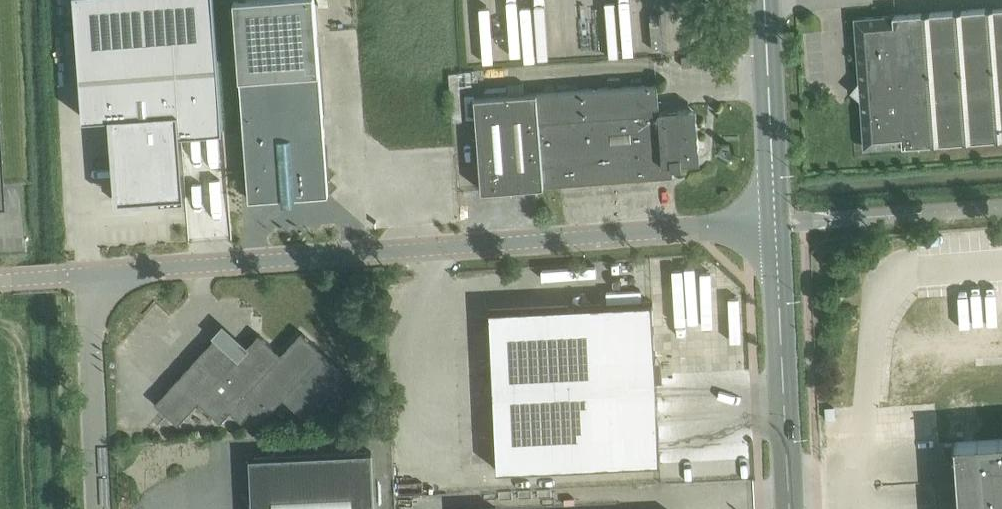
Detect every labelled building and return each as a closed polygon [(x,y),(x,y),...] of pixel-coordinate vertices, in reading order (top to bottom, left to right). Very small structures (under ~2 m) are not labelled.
[(84,118),(110,116),(117,202),(141,200),(141,198),(160,196),(161,199),(186,197),(181,132),(224,128),(214,0),(75,0),(84,118)] [(248,179),(250,199),(283,196),(283,201),(297,200),(296,195),(329,193),(328,173),(315,0),(235,0),(248,179)] [(1001,137),(1001,7),(855,17),(860,81),(851,91),(861,99),(865,148),(1001,137)] [(693,65),(692,55),(682,56),(683,66),(693,65)] [(673,170),(673,167),(683,166),(682,162),(692,161),(700,153),(697,114),(691,108),(660,111),(658,83),(537,92),(476,97),(482,187),(668,176),(673,170)] [(234,102),(233,87),(222,87),(223,102),(234,102)] [(654,301),(490,309),(498,470),(661,462),(654,301)] [(869,334),(882,508),(1001,508),(1001,324),(869,334)] [(306,418),(334,387),(347,372),(302,331),(281,353),(259,333),(245,349),(241,346),(236,346),(233,350),(217,335),(156,403),(179,424),(199,402),(221,422),(231,411),(242,421),(252,410),(263,420),(284,398),(306,418)] [(371,451),(250,457),(253,508),(374,508),(371,451)]
